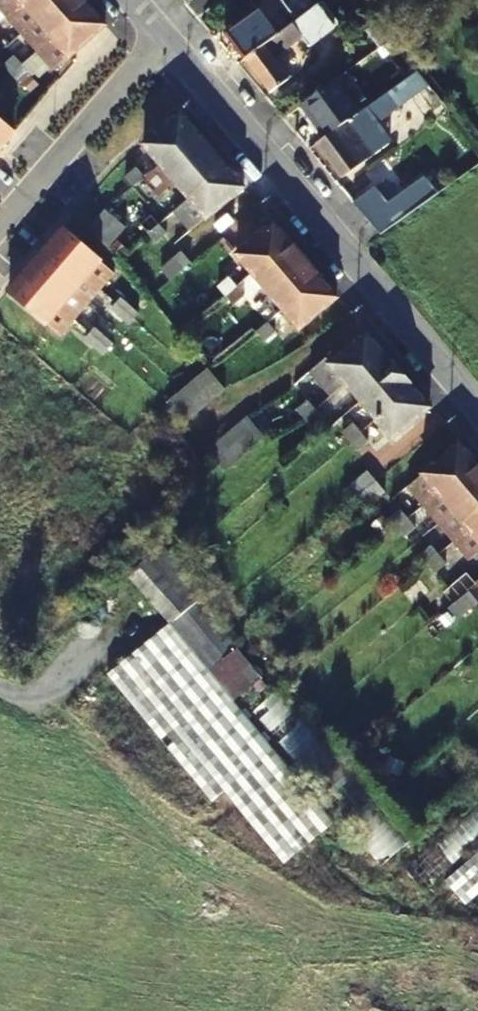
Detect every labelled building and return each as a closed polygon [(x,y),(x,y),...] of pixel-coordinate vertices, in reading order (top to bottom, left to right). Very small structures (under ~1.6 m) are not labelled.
[(7,16),(25,0),(0,0),(0,8),(7,16)] [(22,34),(61,0),(25,0),(7,16),(22,34)] [(37,51),(89,7),(82,0),(61,0),(22,34),(37,51)] [(227,34),(245,59),(320,4),(317,0),(311,0),(289,16),(280,3),(284,0),(264,0),(256,6),(259,10),(227,34)] [(320,4),(245,59),(270,92),(290,77),(276,58),(305,37),(311,46),(337,27),(320,4)] [(54,71),(65,61),(105,25),(89,7),(37,51),(54,71)] [(381,47),(406,80),(418,71),(393,39),(381,47)] [(381,53),(354,65),(361,82),(389,70),(381,53)] [(11,73),(22,65),(14,57),(4,65),(11,73)] [(20,84),(30,75),(22,65),(11,73),(20,84)] [(444,102),(418,71),(406,80),(366,108),(325,136),(317,142),(343,177),(391,142),(377,122),(410,98),(423,117),(444,102)] [(343,75),(302,104),(325,136),(366,108),(343,75)] [(160,163),(196,132),(180,114),(143,143),(160,163)] [(14,133),(0,121),(0,148),(14,133)] [(160,163),(175,181),(212,151),(196,132),(160,163)] [(175,181),(190,199),(226,169),(212,151),(175,181)] [(132,186),(143,177),(135,167),(124,177),(132,186)] [(243,188),(226,169),(190,199),(175,212),(191,231),(243,188)] [(372,182),(363,170),(344,186),(353,197),(372,182)] [(423,176),(387,204),(375,188),(353,204),(379,237),(436,193),(423,176)] [(88,230),(107,211),(105,208),(87,230),(88,230)] [(105,245),(125,226),(107,211),(88,230),(105,245)] [(148,234),(158,226),(151,217),(140,226),(148,234)] [(274,223),(237,254),(254,273),(290,243),(274,223)] [(109,248),(126,227),(125,226),(105,245),(109,248)] [(157,244),(167,235),(158,226),(148,234),(157,244)] [(62,228),(49,244),(86,277),(100,289),(101,290),(115,274),(62,228)] [(254,273),(269,291),(305,261),(290,243),(254,273)] [(100,289),(86,277),(49,244),(35,260),(73,292),(87,305),(101,290),(100,289)] [(168,278),(189,262),(182,254),(162,270),(168,278)] [(87,305),(73,292),(35,260),(22,274),(59,307),(74,320),(87,305)] [(269,291),(283,309),(320,279),(305,261),(269,291)] [(170,281),(190,264),(189,262),(168,278),(170,281)] [(74,320),(59,307),(22,274),(8,291),(59,336),(74,320)] [(227,296),(237,287),(228,278),(218,286),(227,296)] [(336,297),(320,279),(283,309),(300,328),(336,297)] [(234,305),(244,296),(237,287),(227,296),(234,305)] [(139,314),(121,298),(116,304),(112,309),(130,325),(135,319),(139,314)] [(257,331),(267,323),(259,314),(249,322),(257,331)] [(266,342),(275,333),(267,323),(257,331),(266,342)] [(108,350),(112,345),(94,329),(90,334),(85,339),(103,355),(108,350)] [(330,397),(346,383),(382,352),(366,333),(332,363),(328,359),(311,374),(330,397)] [(346,383),(361,402),(398,371),(382,352),(346,383)] [(117,359),(104,372),(95,364),(76,385),(128,433),(160,397),(117,359)] [(200,378),(210,370),(209,368),(198,377),(199,379),(200,378)] [(212,399),(215,396),(225,388),(210,370),(200,378),(199,379),(212,399)] [(361,402),(376,420),(413,388),(398,371),(361,402)] [(181,392),(196,413),(206,404),(212,399),(199,379),(198,377),(189,385),(181,392)] [(429,407),(413,388),(376,420),(392,439),(429,407)] [(185,422),(195,414),(196,413),(181,392),(178,394),(168,402),(185,422)] [(304,418),(314,410),(307,402),(297,410),(304,418)] [(312,427),(322,419),(314,410),(304,418),(312,427)] [(239,425),(232,430),(208,450),(226,471),(265,437),(247,415),(239,425)] [(349,443),(360,433),(351,424),(341,433),(349,443)] [(357,453),(368,443),(360,433),(349,443),(357,453)] [(460,444),(408,488),(424,506),(476,463),(460,444)] [(440,525),(477,492),(477,465),(476,463),(424,506),(440,525)] [(355,500),(375,484),(367,474),(347,490),(355,500)] [(363,511),(383,494),(375,484),(355,500),(363,511)] [(455,542),(477,523),(477,492),(440,525),(455,542)] [(397,529),(407,520),(399,511),(389,519),(397,529)] [(405,538),(415,530),(407,520),(397,529),(405,538)] [(455,542),(471,561),(477,555),(477,523),(455,542)] [(428,565),(437,557),(430,548),(420,557),(428,565)] [(166,627),(106,674),(208,805),(223,793),(282,868),(332,828),(232,701),(248,689),(255,697),(266,689),(159,553),(127,578),(166,627)] [(436,575),(445,567),(437,557),(428,565),(436,575)] [(434,601),(442,611),(475,583),(467,573),(434,601)] [(457,619),(477,602),(469,592),(448,609),(457,619)] [(380,864),(407,842),(279,691),(253,713),(380,864)] [(406,869),(425,889),(477,838),(477,803),(477,801),(406,869)] [(443,875),(463,902),(477,891),(477,849),(443,875)]
